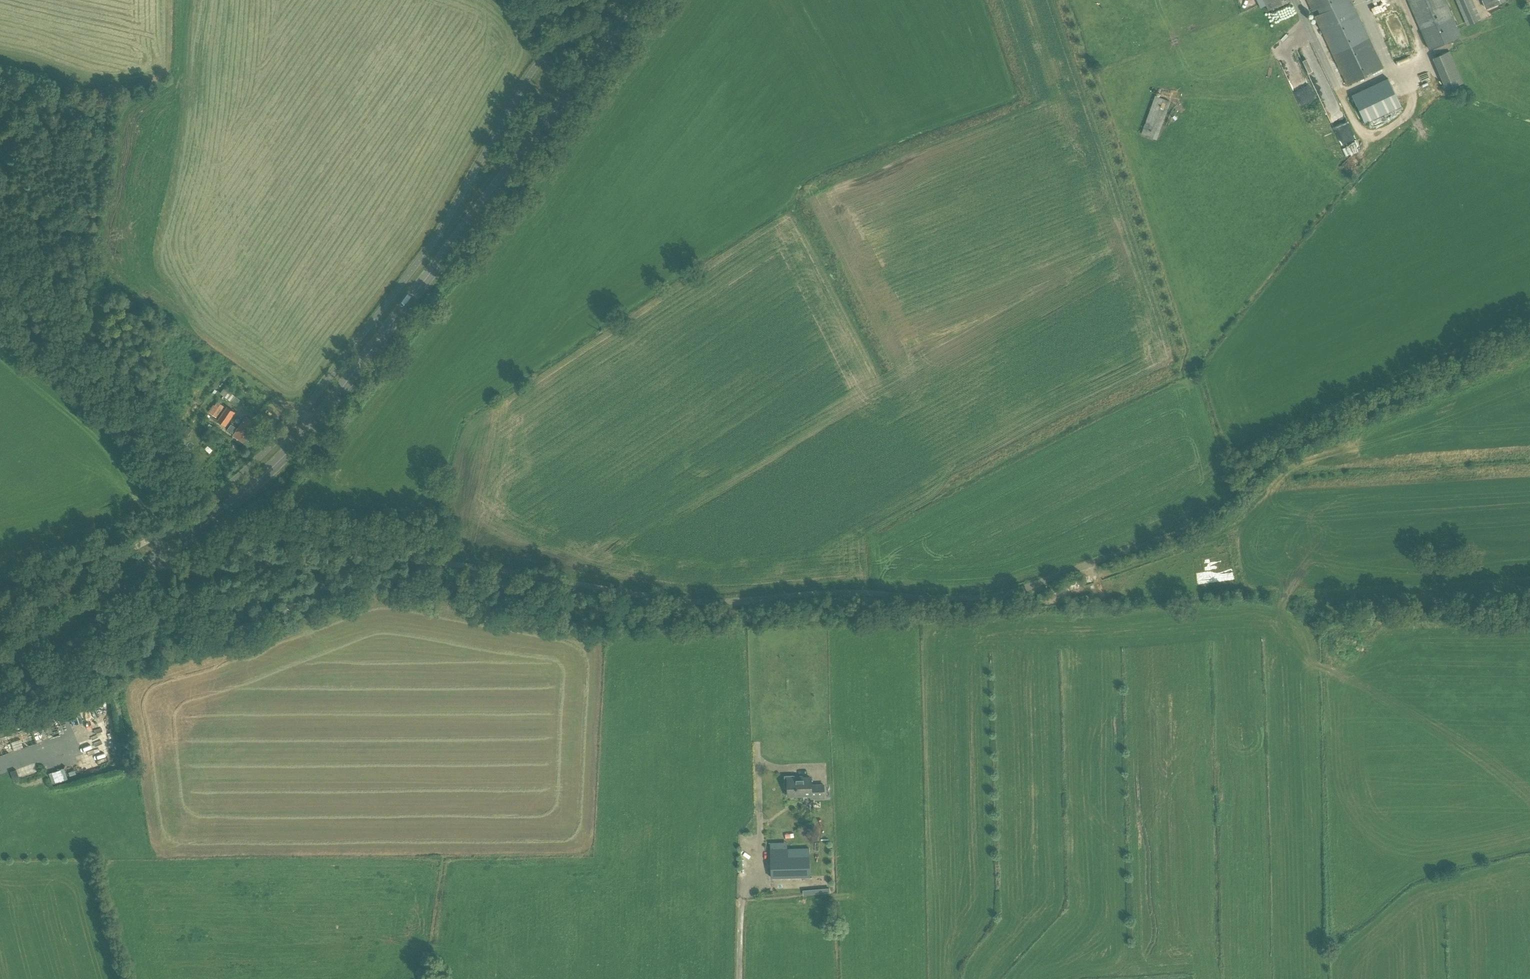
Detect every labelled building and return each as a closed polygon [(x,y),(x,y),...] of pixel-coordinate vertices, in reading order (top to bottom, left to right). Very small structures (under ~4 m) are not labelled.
[(1268,10),(1288,0),(1263,0),(1268,10)] [(1346,84),(1382,68),(1351,0),(1307,0),(1346,84)] [(1428,49),(1461,35),(1446,0),(1407,0),(1428,49)] [(1481,19),(1473,0),(1456,0),(1466,25),(1481,19)] [(1485,9),(1506,0),(1482,0),(1485,9)] [(1274,22),(1286,17),(1283,10),(1271,15),(1274,22)] [(1184,14),(1189,25),(1195,23),(1190,11),(1184,14)] [(1448,52),(1430,58),(1442,90),(1459,84),(1448,52)] [(1364,123),(1400,106),(1387,78),(1351,95),(1364,123)] [(1139,136),(1152,139),(1162,100),(1149,97),(1139,136)] [(224,387),(220,393),(236,405),(241,399),(224,387)] [(217,419),(226,426),(235,412),(226,406),(217,419)] [(246,438),(248,439),(254,430),(250,428),(254,422),(246,417),(233,436),(243,442),(246,438)] [(0,738),(0,755),(57,735),(52,720),(0,738)] [(105,729),(98,731),(100,740),(108,738),(105,729)] [(815,731),(811,735),(819,741),(823,737),(815,731)] [(87,753),(95,752),(94,736),(85,736),(87,753)] [(107,739),(99,743),(103,752),(111,748),(107,739)] [(19,778),(16,769),(10,771),(13,780),(19,778)] [(824,785),(823,785),(811,785),(811,778),(787,779),(788,796),(811,795),(811,798),(824,798),(824,785)] [(788,848),(766,849),(767,878),(810,877),(809,856),(788,857),(788,848)]
